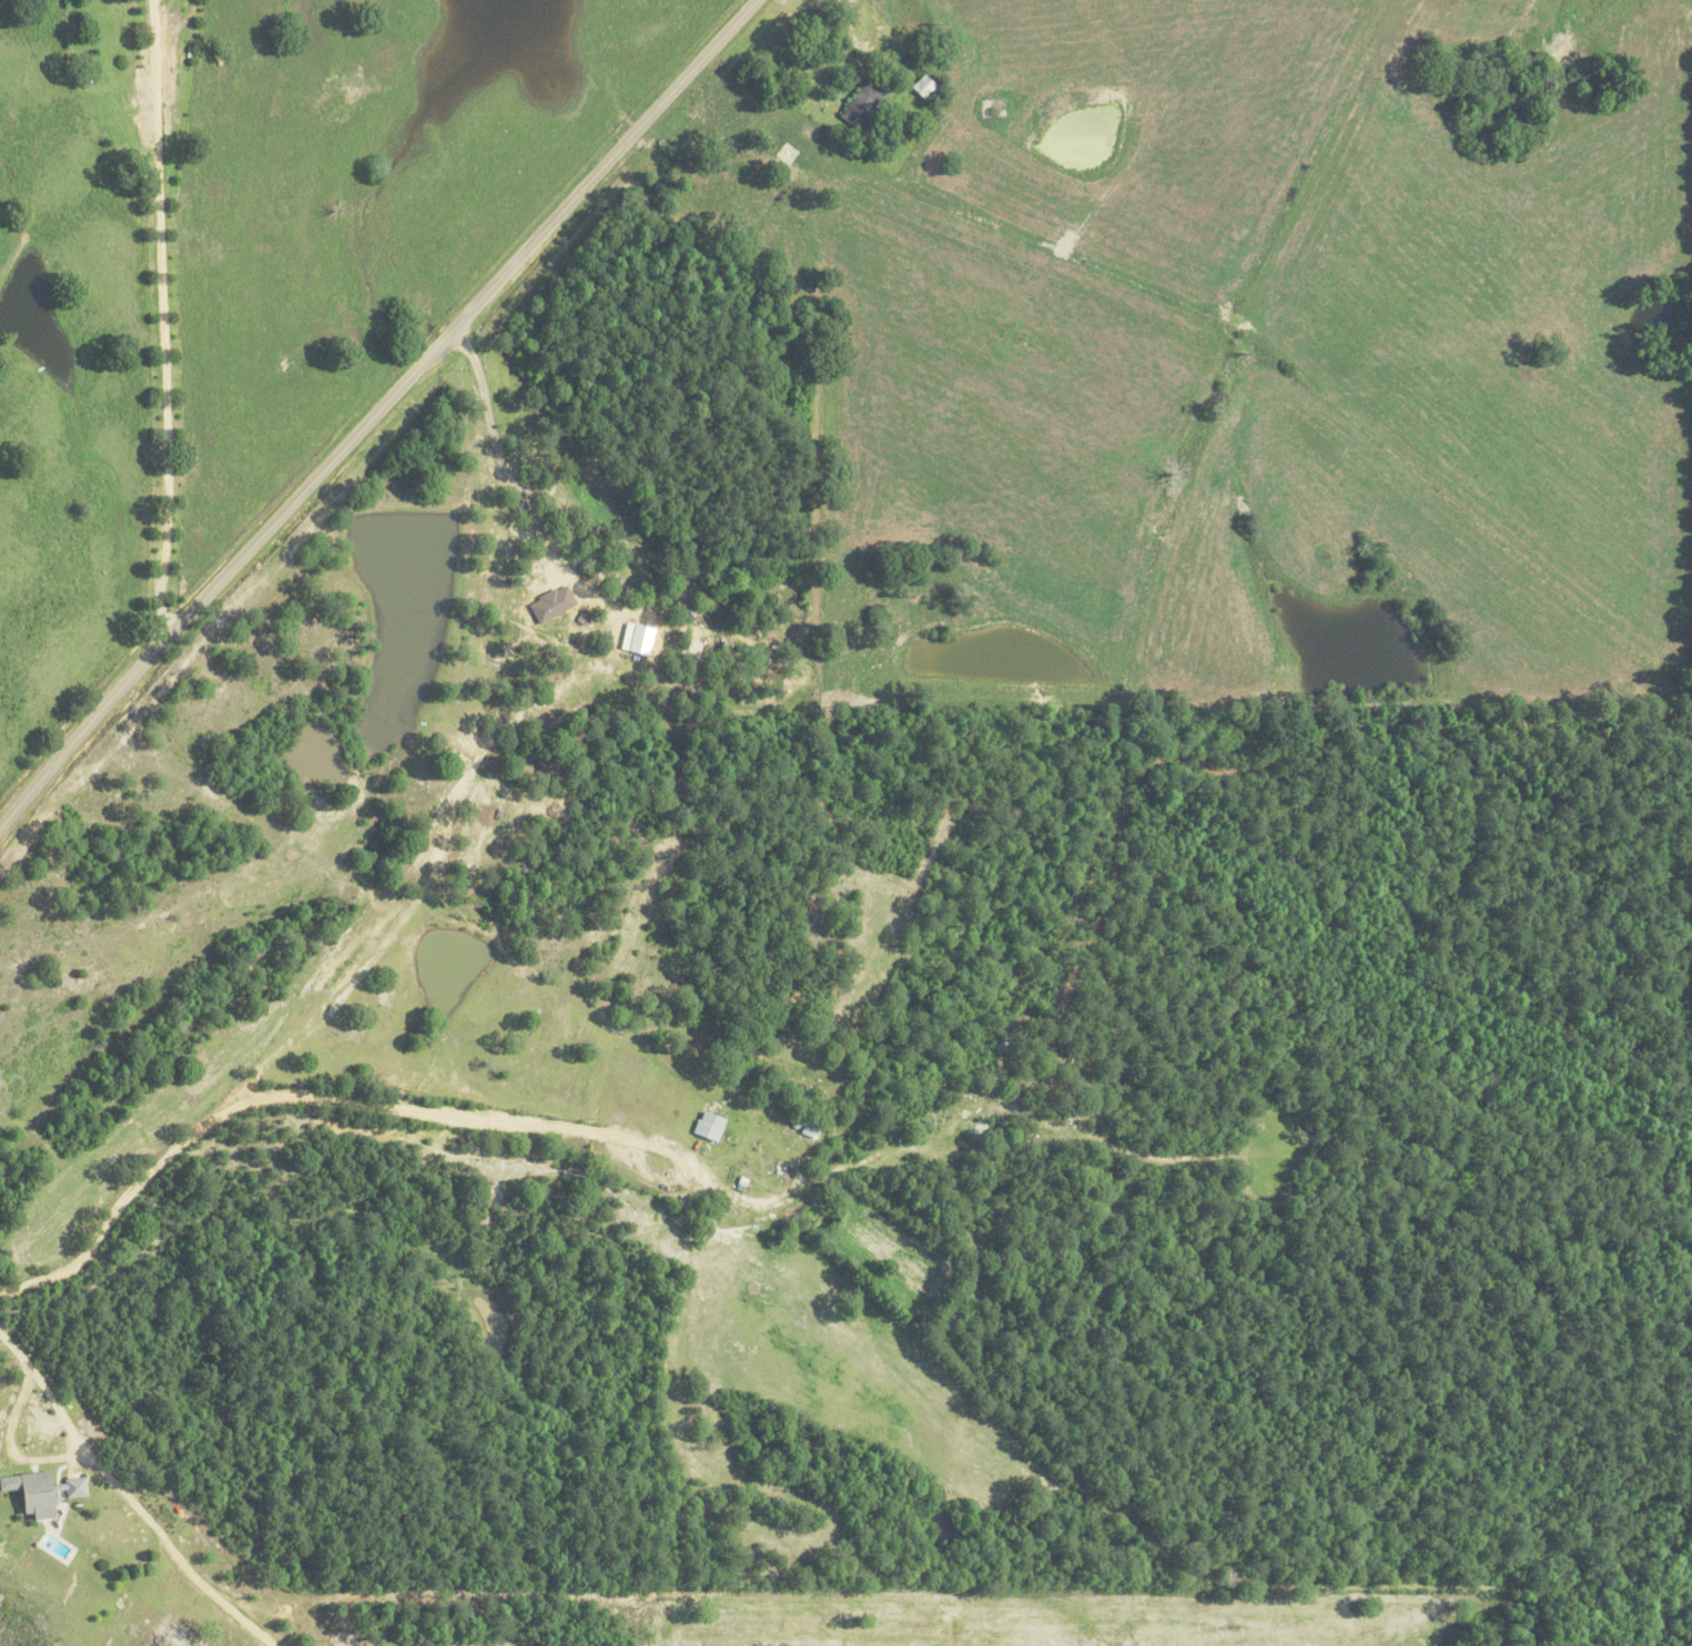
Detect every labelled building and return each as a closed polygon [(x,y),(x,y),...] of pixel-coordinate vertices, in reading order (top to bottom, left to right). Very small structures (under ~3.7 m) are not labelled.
[(883,93),(865,79),(836,115),(854,129),(883,93)] [(715,1142),(723,1119),(699,1110),(691,1133),(715,1142)] [(54,1518),(47,1470),(0,1477),(0,1492),(17,1489),(21,1515),(30,1514),(30,1521),(54,1518)] [(65,1498),(86,1495),(83,1476),(61,1480),(62,1485),(54,1486),(54,1491),(63,1490),(65,1498)]
